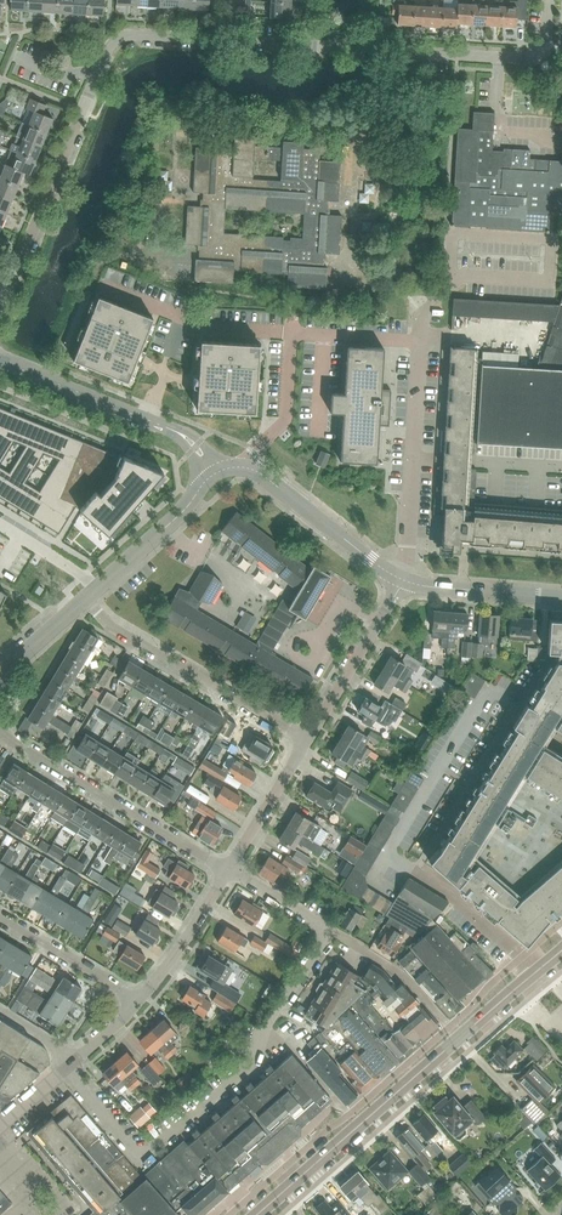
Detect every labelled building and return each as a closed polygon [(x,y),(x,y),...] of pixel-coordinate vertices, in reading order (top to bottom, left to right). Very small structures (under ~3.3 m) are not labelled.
[(27,11),(27,0),(12,0),(11,10),(27,11)] [(42,12),(43,0),(27,0),(27,11),(42,12)] [(57,12),(58,0),(43,0),(42,12),(57,12)] [(72,13),(73,0),(58,0),(57,12),(72,13)] [(88,14),(88,0),(73,0),(72,13),(88,14)] [(88,14),(103,15),(104,0),(88,0),(88,14)] [(194,9),(194,0),(179,0),(178,8),(194,9)] [(194,9),(209,10),(210,0),(194,0),(194,9)] [(245,8),(243,8),(241,8),(240,15),(253,16),(254,8),(251,8),(251,1),(246,0),(245,8)] [(412,25),(414,5),(402,4),(403,0),(393,0),(392,13),(398,14),(398,24),(412,25)] [(472,23),(486,24),(487,5),(487,0),(473,0),(473,4),(472,23)] [(487,5),(486,24),(500,25),(502,1),(496,0),(495,5),(487,5)] [(500,25),(515,26),(516,17),(516,13),(517,10),(517,6),(517,1),(509,0),(506,0),(502,0),(502,1),(500,25)] [(516,17),(526,18),(527,0),(519,0),(519,6),(517,6),(517,10),(516,13),(516,17)] [(291,3),(272,2),(271,17),(290,18),(291,3)] [(458,3),(457,8),(458,8),(457,23),(472,23),(473,4),(458,3)] [(412,25),(427,26),(428,6),(414,5),(412,25)] [(427,26),(442,27),(443,7),(428,6),(427,26)] [(443,7),(442,27),(457,28),(457,23),(458,8),(457,8),(443,7)] [(34,111),(28,125),(46,132),(47,132),(52,118),(41,114),(45,105),(30,98),(26,107),(34,111)] [(0,113),(3,114),(9,100),(6,99),(0,103),(0,113)] [(458,128),(455,181),(476,182),(476,175),(498,176),(498,168),(511,169),(513,149),(504,148),(504,151),(492,151),(495,113),(473,111),(472,129),(458,128)] [(20,129),(17,136),(41,146),(44,137),(48,138),(50,133),(47,132),(46,132),(28,125),(21,122),(19,128),(20,129)] [(9,149),(11,150),(35,159),(41,146),(17,136),(16,135),(15,136),(17,136),(14,144),(12,143),(9,149)] [(234,271),(261,272),(263,236),(224,233),(226,209),(265,211),(265,205),(267,180),(253,179),(254,158),(268,159),(269,146),(255,145),(255,139),(235,137),(234,143),(217,142),(217,149),(196,148),(193,192),(203,192),(203,199),(202,206),(188,205),(185,244),(200,245),(199,258),(196,258),(194,280),(233,283),(234,271)] [(263,236),(261,272),(288,274),(287,286),(326,289),(327,275),(324,274),(325,253),(340,254),(342,215),(328,214),(328,208),(329,200),(338,201),(341,162),(320,161),(320,149),(304,148),(304,142),(283,140),(283,147),(269,146),(268,159),(282,160),(280,180),(267,180),(265,205),(265,211),(304,214),(302,238),(288,237),(263,236)] [(513,149),(511,169),(498,168),(498,176),(497,189),(522,190),(522,196),(527,196),(526,209),(550,211),(561,212),(561,160),(531,158),(531,149),(513,149)] [(11,150),(6,164),(29,173),(35,159),(11,150)] [(6,164),(0,178),(18,185),(23,172),(29,174),(29,173),(6,164)] [(476,182),(455,181),(452,226),(549,232),(550,211),(526,209),(527,196),(522,196),(522,190),(497,189),(498,176),(476,175),(476,182)] [(0,178),(0,194),(12,199),(18,185),(0,178)] [(6,213),(12,199),(0,194),(0,210),(6,213)] [(153,317),(98,296),(73,360),(128,381),(153,317)] [(451,329),(453,329),(453,316),(500,318),(554,322),(559,309),(559,305),(500,301),(453,298),(451,329)] [(476,445),(477,445),(477,443),(500,445),(561,448),(561,304),(560,304),(559,304),(559,305),(559,309),(554,322),(553,327),(551,334),(550,334),(545,348),(546,348),(544,354),(543,354),(538,368),(518,367),(519,354),(500,352),(483,351),(476,443),(476,445)] [(259,343),(200,339),(196,408),(255,411),(259,343)] [(344,394),(331,394),(330,413),(343,414),(340,462),(376,464),(379,425),(388,426),(391,390),(381,390),(384,349),(347,346),(344,394)] [(443,525),(442,546),(451,547),(451,552),(459,552),(460,539),(561,548),(561,510),(474,503),(476,469),(470,469),(471,461),(471,456),(472,442),(478,349),(451,347),(451,346),(450,346),(443,460),(443,467),(436,466),(433,514),(444,515),(443,525)] [(133,507),(139,500),(162,474),(122,457),(114,479),(109,485),(107,484),(118,456),(0,408),(0,498),(59,534),(76,507),(108,535),(133,507)] [(316,463),(324,467),(329,454),(321,451),(316,463)] [(180,586),(174,596),(162,617),(178,626),(179,625),(184,628),(184,630),(219,651),(220,650),(225,653),(225,654),(279,686),(280,685),(285,688),(285,690),(298,697),(300,699),(301,697),(313,678),(275,656),(276,654),(272,651),(294,612),(305,618),(330,575),(314,566),(311,569),(236,511),(221,530),(222,531),(236,542),(237,541),(242,545),(241,546),(273,571),(274,570),(279,574),(279,575),(294,588),(295,587),(299,590),(291,604),(282,599),(256,644),(196,609),(201,601),(211,604),(222,584),(213,575),(201,571),(189,590),(182,587),(180,586)] [(441,647),(448,648),(450,612),(434,610),(432,629),(441,630),(440,638),(442,638),(441,647)] [(245,611),(236,626),(242,629),(251,615),(245,611)] [(450,612),(448,648),(454,648),(455,639),(457,639),(457,631),(465,632),(467,613),(450,612)] [(480,614),(478,635),(479,635),(479,643),(473,643),(471,656),(482,657),(483,645),(488,645),(488,636),(497,637),(499,615),(480,614)] [(509,639),(530,641),(530,638),(537,638),(538,624),(532,624),(532,619),(511,617),(509,639)] [(555,620),(550,620),(548,652),(552,653),(555,653),(555,657),(557,662),(530,706),(526,704),(513,726),(516,729),(440,851),(430,862),(458,887),(467,877),(526,809),(561,841),(561,620),(555,620)] [(83,629),(75,642),(90,651),(91,650),(92,651),(97,654),(100,649),(96,646),(94,645),(98,638),(83,629)] [(425,634),(424,648),(431,649),(432,634),(425,634)] [(75,642),(67,654),(82,664),(90,651),(75,642)] [(463,642),(462,657),(470,657),(471,642),(463,642)] [(528,661),(543,662),(547,662),(548,648),(538,647),(538,649),(529,648),(528,661)] [(67,654),(59,667),(75,676),(82,664),(67,654)] [(391,656),(382,669),(409,686),(412,682),(413,681),(405,676),(406,675),(401,671),(405,665),(416,672),(422,663),(406,654),(401,662),(391,656)] [(115,655),(110,663),(116,667),(121,659),(115,655)] [(131,690),(133,686),(143,669),(130,661),(120,678),(127,682),(124,686),(131,690)] [(59,667),(52,680),(67,689),(75,676),(59,667)] [(107,668),(102,676),(109,680),(113,672),(107,668)] [(133,686),(146,694),(157,677),(143,669),(133,686)] [(409,686),(382,669),(374,683),(388,692),(392,685),(398,688),(399,687),(406,691),(409,686)] [(472,672),(466,681),(480,690),(485,681),(472,672)] [(109,680),(102,676),(98,683),(104,687),(109,680)] [(157,677),(146,694),(151,697),(148,701),(157,706),(160,702),(162,697),(170,684),(157,677)] [(52,680),(44,692),(59,702),(67,689),(52,680)] [(480,690),(466,681),(461,690),(463,692),(464,692),(474,698),(480,690)] [(160,702),(173,710),(183,692),(170,684),(160,702)] [(44,692),(36,705),(52,714),(59,702),(44,692)] [(100,705),(116,714),(122,704),(117,700),(118,698),(109,693),(108,692),(100,705)] [(173,710),(170,715),(176,719),(179,713),(186,717),(196,700),(192,697),(183,692),(173,710)] [(91,694),(87,701),(93,705),(98,698),(91,694)] [(365,698),(357,711),(365,716),(362,722),(370,727),(373,721),(380,725),(381,725),(382,726),(383,726),(384,726),(385,726),(385,725),(386,725),(387,725),(388,725),(388,724),(389,724),(390,723),(391,722),(391,721),(395,723),(396,721),(402,711),(385,701),(381,708),(365,698)] [(191,725),(197,729),(210,708),(196,700),(186,717),(193,721),(191,725)] [(93,705),(87,701),(82,709),(89,713),(93,705)] [(122,704),(116,714),(122,718),(125,714),(129,707),(122,704)] [(52,714),(36,705),(28,718),(44,727),(48,721),(67,733),(67,734),(73,738),(78,731),(71,727),(52,714)] [(210,708),(197,729),(193,736),(183,755),(189,758),(199,740),(200,740),(206,729),(213,733),(223,716),(210,708)] [(101,709),(97,716),(110,724),(114,717),(101,709)] [(406,714),(403,719),(408,722),(411,717),(406,714)] [(139,723),(145,727),(149,719),(143,716),(139,723)] [(114,717),(110,724),(123,732),(126,726),(127,725),(114,717)] [(76,719),(71,727),(78,731),(82,723),(76,719)] [(149,719),(145,727),(151,730),(155,723),(149,719)] [(229,719),(222,730),(226,732),(224,736),(233,741),(235,738),(249,746),(248,749),(264,759),(272,745),(256,736),(254,738),(243,732),(245,729),(229,719)] [(349,725),(340,740),(367,756),(370,750),(363,746),(364,745),(358,741),(363,734),(349,725)] [(126,726),(123,732),(128,735),(135,739),(135,740),(139,734),(126,726)] [(383,739),(370,731),(366,738),(379,746),(383,739)] [(165,732),(160,741),(163,743),(170,747),(172,743),(174,738),(165,732)] [(425,732),(416,747),(424,752),(433,737),(425,732)] [(76,749),(89,757),(99,742),(86,734),(76,749)] [(139,734),(135,740),(141,743),(144,737),(139,734)] [(182,739),(176,735),(174,738),(172,743),(177,746),(182,739)] [(340,740),(332,753),(338,757),(335,762),(343,767),(345,763),(351,766),(356,757),(364,761),(367,756),(340,740)] [(151,741),(148,747),(160,755),(157,759),(158,759),(164,749),(157,744),(151,741)] [(89,757),(102,765),(111,750),(99,742),(89,757)] [(214,742),(209,751),(215,754),(220,746),(214,742)] [(164,749),(158,759),(165,764),(170,756),(175,760),(177,757),(164,749)] [(102,765),(114,773),(124,758),(111,750),(102,765)] [(124,758),(114,773),(127,781),(136,765),(139,760),(127,752),(124,758)] [(224,766),(221,770),(233,777),(247,785),(248,786),(248,785),(251,781),(252,782),(253,782),(257,776),(256,775),(255,774),(256,773),(242,765),(244,762),(237,758),(236,759),(230,769),(224,766)] [(174,761),(170,767),(178,772),(182,765),(174,761)] [(227,774),(207,762),(203,769),(223,781),(227,774)] [(0,786),(0,788),(6,791),(12,795),(17,787),(27,772),(14,764),(0,786)] [(127,781),(139,789),(149,773),(136,765),(127,781)] [(139,789),(152,796),(161,781),(155,777),(157,774),(151,770),(149,773),(139,789)] [(17,787),(30,795),(40,780),(27,772),(17,787)] [(346,780),(363,790),(368,782),(351,772),(346,780)] [(411,772),(407,779),(419,786),(423,780),(411,772)] [(161,781),(152,796),(164,804),(168,798),(173,802),(183,786),(165,775),(161,781)] [(215,783),(221,787),(222,786),(223,786),(225,783),(218,778),(217,779),(210,775),(205,783),(212,788),(215,783)] [(407,779),(403,785),(415,793),(419,786),(407,779)] [(34,805),(39,808),(52,787),(40,780),(30,795),(37,800),(34,805)] [(312,785),(306,795),(324,807),(325,809),(328,811),(331,811),(333,808),(339,812),(352,790),(344,785),(339,781),(332,793),(320,785),(314,782),(312,785)] [(215,783),(212,788),(209,792),(216,796),(215,798),(216,799),(234,809),(241,797),(223,786),(222,786),(221,787),(215,783)] [(403,785),(399,792),(411,799),(415,793),(403,785)] [(43,803),(55,811),(65,795),(52,787),(39,808),(40,809),(43,803)] [(399,792),(395,798),(408,806),(411,799),(399,792)] [(64,825),(68,818),(77,803),(65,795),(55,811),(51,817),(64,825)] [(192,796),(187,805),(195,810),(199,802),(200,801),(192,796)] [(408,806),(395,798),(391,805),(401,811),(404,812),(408,806)] [(214,811),(199,802),(195,810),(209,819),(214,811)] [(68,818),(64,825),(76,833),(77,832),(90,811),(77,803),(68,818)] [(390,807),(387,811),(397,817),(401,811),(391,805),(390,807)] [(458,887),(522,942),(561,908),(561,841),(526,809),(467,877),(458,887)] [(90,811),(77,832),(83,836),(89,840),(93,834),(102,819),(100,817),(90,811)] [(387,811),(383,818),(396,825),(400,819),(397,817),(387,811)] [(296,812),(288,826),(312,841),(321,827),(296,812)] [(0,817),(0,824),(4,826),(9,818),(2,814),(0,817)] [(208,820),(202,816),(197,825),(203,829),(198,836),(212,845),(213,843),(215,844),(217,844),(219,839),(219,837),(217,836),(223,828),(209,819),(208,820)] [(34,817),(30,824),(37,828),(41,821),(34,817)] [(383,818),(380,824),(392,832),(396,825),(383,818)] [(93,834),(105,842),(115,827),(102,819),(93,834)] [(380,824),(376,831),(388,838),(392,832),(380,824)] [(19,825),(14,833),(22,837),(27,829),(19,825)] [(324,848),(312,841),(288,826),(279,839),(293,848),(298,841),(320,855),(324,848)] [(111,846),(102,860),(109,864),(116,853),(128,834),(115,827),(105,842),(111,846)] [(376,831),(372,837),(384,844),(388,838),(376,831)] [(128,834),(116,853),(128,861),(134,864),(140,855),(135,852),(141,842),(128,834)] [(339,854),(354,864),(366,845),(350,835),(339,854)] [(372,837),(368,843),(380,851),(384,844),(372,837)] [(42,840),(38,847),(47,853),(47,852),(51,846),(42,840)] [(51,845),(47,852),(60,860),(65,851),(53,843),(51,845)] [(368,843),(364,850),(377,857),(380,851),(368,843)] [(14,851),(8,848),(0,862),(0,874),(14,851)] [(310,858),(297,850),(293,858),(306,866),(310,858)] [(364,850),(360,856),(373,863),(377,857),(364,850)] [(7,891),(18,873),(10,869),(19,855),(19,854),(14,851),(0,874),(0,887),(7,891)] [(68,854),(63,863),(72,868),(77,860),(69,855),(68,854)] [(303,865),(286,855),(282,862),(299,872),(303,865)] [(360,856),(357,862),(369,870),(373,863),(360,856)] [(42,861),(41,863),(50,868),(53,862),(45,857),(42,861)] [(269,857),(259,873),(272,882),(277,875),(283,878),(289,869),(282,866),(283,865),(269,857)] [(19,900),(20,899),(39,867),(41,863),(42,861),(37,858),(34,863),(33,862),(24,877),(18,873),(7,891),(7,895),(11,898),(14,897),(19,900)] [(137,866),(156,877),(161,870),(142,858),(137,866)] [(77,860),(72,868),(80,873),(85,865),(77,860)] [(168,860),(164,867),(169,869),(166,875),(169,877),(186,887),(187,886),(189,887),(191,887),(193,883),(193,881),(191,880),(194,874),(186,869),(188,866),(179,860),(176,865),(168,860)] [(357,862),(353,869),(365,876),(369,870),(357,862)] [(342,887),(360,899),(368,887),(365,876),(353,869),(342,887)] [(75,882),(78,877),(70,872),(67,877),(75,882)] [(97,872),(93,878),(99,882),(102,877),(102,876),(97,872)] [(34,875),(20,899),(32,906),(43,888),(36,884),(39,879),(34,875)] [(45,914),(64,882),(66,879),(60,875),(49,892),(43,888),(32,906),(45,914)] [(398,894),(432,919),(449,902),(409,878),(398,894)] [(45,914),(57,922),(68,904),(56,896),(59,891),(64,894),(69,885),(64,882),(45,914)] [(106,887),(105,889),(115,895),(119,888),(109,882),(106,887)] [(89,897),(70,929),(83,937),(94,919),(87,915),(91,907),(91,906),(101,890),(96,887),(90,897),(89,897)] [(360,899),(367,903),(374,891),(368,887),(360,899)] [(154,897),(150,904),(153,907),(169,916),(171,913),(174,915),(179,906),(176,905),(177,902),(172,898),(175,893),(166,888),(163,893),(157,890),(153,897),(154,897)] [(367,903),(373,907),(380,895),(374,891),(367,903)] [(147,900),(135,893),(130,900),(143,907),(147,900)] [(57,922),(70,929),(89,897),(85,894),(79,903),(76,908),(68,904),(57,922)] [(419,934),(425,927),(432,919),(398,894),(393,903),(386,914),(390,917),(407,928),(419,934)] [(373,907),(379,911),(387,899),(380,895),(373,907)] [(243,899),(234,914),(253,926),(262,911),(261,910),(262,908),(255,904),(254,906),(243,899)] [(379,911),(386,914),(393,903),(387,899),(379,911)] [(114,903),(104,921),(111,925),(122,908),(114,903)] [(331,917),(341,923),(340,924),(351,930),(355,923),(362,927),(368,918),(361,915),(364,910),(355,904),(353,909),(350,908),(344,917),(334,911),(331,917)] [(158,921),(149,915),(146,921),(145,920),(136,935),(152,944),(153,942),(155,943),(157,943),(159,939),(159,937),(157,936),(161,930),(155,926),(158,921)] [(403,935),(407,928),(390,917),(385,925),(390,928),(386,934),(385,934),(377,947),(392,956),(400,943),(399,943),(404,936),(403,935)] [(113,927),(126,935),(130,928),(117,920),(113,927)] [(102,923),(100,925),(97,930),(116,941),(120,934),(102,923)] [(428,967),(457,1000),(470,989),(483,977),(485,980),(493,973),(474,954),(479,949),(473,942),(470,945),(456,931),(448,939),(436,925),(429,931),(411,947),(412,949),(428,967)] [(217,941),(225,945),(234,952),(239,944),(244,947),(248,940),(226,926),(217,941)] [(269,934),(265,941),(267,943),(271,945),(282,952),(294,959),(303,945),(295,940),(290,947),(287,944),(269,934)] [(261,951),(267,943),(265,941),(264,943),(253,936),(249,943),(261,951)] [(19,948),(7,941),(0,953),(0,961),(4,963),(0,970),(0,981),(19,948)] [(119,941),(116,945),(114,949),(121,954),(119,958),(137,969),(145,956),(127,945),(119,941)] [(0,981),(0,983),(4,985),(11,975),(6,972),(9,966),(28,978),(34,967),(28,963),(33,956),(19,948),(0,981)] [(398,961),(415,979),(426,969),(428,967),(412,949),(398,961)] [(206,975),(207,973),(223,983),(231,969),(224,966),(225,965),(208,955),(205,961),(202,959),(196,969),(206,975)] [(326,1027),(350,1004),(372,983),(373,984),(386,971),(385,972),(371,964),(362,978),(337,962),(306,1014),(326,1027)] [(36,969),(32,974),(56,989),(59,985),(54,982),(55,980),(36,969)] [(426,969),(415,979),(419,983),(420,982),(436,1000),(435,1001),(448,1016),(460,1006),(447,990),(446,991),(426,969)] [(404,992),(386,971),(373,984),(393,1008),(395,1006),(404,1017),(407,1014),(411,1018),(408,1021),(420,1036),(423,1039),(435,1029),(438,1026),(426,1012),(411,993),(406,997),(403,992),(404,992)] [(48,991),(53,994),(56,989),(32,974),(30,979),(48,991)] [(59,985),(56,989),(74,1000),(82,988),(64,976),(59,985)] [(213,977),(208,986),(229,998),(236,1002),(241,994),(233,990),(213,977)] [(393,1008),(373,984),(370,987),(416,1040),(420,1036),(408,1021),(411,1018),(407,1014),(404,1017),(395,1006),(393,1008)] [(190,986),(182,999),(197,1008),(195,1010),(204,1016),(212,1002),(203,997),(205,995),(190,986)] [(58,1025),(66,1013),(48,1001),(35,992),(25,987),(17,1000),(19,1001),(29,1007),(40,1014),(49,1020),(58,1025)] [(370,987),(360,995),(406,1049),(416,1040),(370,987)] [(53,994),(48,1001),(66,1013),(74,1000),(56,989),(53,994)] [(235,1004),(217,992),(212,1001),(230,1012),(235,1004)] [(360,995),(350,1004),(396,1057),(406,1049),(360,995)] [(19,1001),(14,1008),(24,1015),(29,1007),(19,1001)] [(365,1048),(360,1053),(380,1076),(398,1060),(356,1012),(354,1013),(349,1007),(338,1016),(365,1048)] [(0,1085),(0,1092),(10,1098),(51,1064),(51,1063),(50,1061),(50,1060),(50,1058),(50,1056),(49,1055),(48,1053),(47,1051),(46,1050),(44,1048),(44,1047),(42,1045),(31,1038),(0,1019),(0,1031),(7,1036),(25,1047),(0,1085)] [(164,1020),(152,1030),(173,1054),(177,1050),(171,1043),(179,1036),(175,1032),(164,1020)] [(173,1054),(152,1030),(140,1041),(151,1053),(156,1048),(161,1054),(163,1052),(168,1058),(173,1054)] [(307,1061),(321,1077),(346,1105),(358,1095),(338,1073),(341,1071),(322,1049),(327,1044),(319,1035),(308,1044),(316,1053),(307,1061)] [(25,1047),(7,1036),(0,1047),(0,1085),(25,1047)] [(221,1044),(225,1047),(229,1040),(225,1037),(221,1044)] [(540,1057),(546,1051),(532,1038),(526,1044),(540,1057)] [(497,1057),(492,1062),(498,1068),(507,1066),(523,1051),(513,1041),(505,1050),(501,1046),(493,1054),(497,1057)] [(380,1076),(360,1053),(357,1049),(340,1064),(354,1080),(351,1083),(360,1093),(380,1076)] [(127,1052),(115,1062),(126,1075),(131,1070),(138,1064),(127,1052)] [(281,1063),(318,1105),(320,1107),(331,1098),(291,1054),(281,1063)] [(165,1068),(155,1057),(149,1063),(159,1074),(165,1068)] [(115,1062),(102,1073),(106,1077),(113,1085),(118,1091),(124,1086),(119,1081),(126,1075),(115,1062)] [(270,1065),(267,1068),(307,1112),(308,1114),(318,1105),(281,1063),(274,1070),(270,1065)] [(160,1078),(148,1064),(141,1070),(153,1084),(160,1078)] [(517,1082),(537,1103),(553,1087),(533,1066),(517,1082)] [(262,1080),(291,1114),(297,1121),(307,1112),(267,1068),(265,1070),(269,1074),(262,1080)] [(192,1069),(189,1072),(194,1078),(199,1073),(196,1069),(192,1069)] [(131,1070),(126,1075),(135,1086),(140,1082),(134,1076),(136,1075),(131,1070)] [(188,1074),(177,1084),(182,1090),(193,1079),(188,1074)] [(126,1075),(119,1081),(124,1086),(125,1084),(131,1090),(135,1086),(126,1075)] [(251,1082),(248,1085),(282,1122),(291,1114),(262,1080),(255,1087),(251,1082)] [(282,1122),(248,1085),(246,1087),(249,1091),(244,1096),(248,1100),(245,1103),(271,1132),(282,1122)] [(170,1089),(162,1097),(167,1103),(176,1095),(170,1089)] [(462,1108),(450,1093),(434,1106),(437,1109),(434,1112),(456,1138),(460,1138),(465,1134),(466,1130),(463,1128),(472,1120),(475,1123),(478,1123),(485,1117),(471,1101),(462,1108)] [(35,1132),(45,1143),(84,1110),(71,1095),(53,1111),(55,1114),(35,1132)] [(235,1104),(228,1110),(258,1144),(268,1135),(238,1102),(241,1100),(236,1095),(231,1099),(235,1104)] [(533,1098),(522,1109),(533,1121),(536,1121),(545,1113),(533,1098)] [(140,1106),(129,1116),(138,1126),(150,1116),(140,1106)] [(45,1143),(55,1155),(94,1121),(84,1110),(45,1143)] [(217,1112),(215,1114),(248,1152),(258,1144),(228,1110),(221,1116),(217,1112)] [(215,1121),(208,1127),(244,1167),(254,1159),(248,1152),(215,1114),(211,1117),(215,1121)] [(412,1124),(438,1154),(443,1150),(436,1142),(442,1136),(437,1130),(438,1130),(424,1114),(412,1124)] [(525,1116),(518,1122),(524,1129),(531,1122),(525,1116)] [(55,1155),(65,1166),(104,1133),(94,1121),(55,1155)] [(288,1123),(273,1137),(283,1148),(298,1135),(299,1130),(293,1123),(288,1123)] [(543,1140),(548,1136),(538,1125),(533,1130),(543,1140)] [(197,1129),(195,1131),(235,1178),(245,1169),(244,1167),(208,1127),(201,1134),(197,1129)] [(396,1138),(418,1164),(424,1171),(429,1167),(418,1153),(425,1148),(408,1128),(396,1138)] [(235,1178),(195,1131),(192,1134),(195,1138),(188,1145),(226,1190),(237,1180),(235,1178)] [(104,1133),(65,1166),(74,1177),(113,1144),(104,1133)] [(283,1148),(273,1137),(257,1151),(257,1155),(263,1162),(267,1163),(283,1148)] [(144,1176),(179,1214),(180,1214),(176,1211),(181,1206),(189,1214),(201,1214),(227,1192),(204,1164),(198,1158),(183,1141),(157,1164),(145,1175),(144,1176)] [(540,1157),(533,1164),(526,1171),(544,1190),(560,1175),(550,1165),(555,1159),(540,1143),(533,1150),(540,1157)] [(74,1177),(84,1188),(123,1155),(113,1144),(74,1177)] [(374,1164),(369,1168),(387,1190),(401,1178),(408,1172),(420,1186),(421,1185),(424,1189),(417,1195),(427,1206),(442,1193),(435,1185),(435,1184),(429,1178),(418,1164),(417,1164),(416,1164),(408,1171),(403,1164),(400,1162),(390,1150),(374,1164)] [(463,1153),(448,1166),(456,1176),(471,1163),(463,1153)] [(84,1188),(94,1200),(133,1166),(123,1155),(84,1188)] [(96,1214),(99,1214),(102,1213),(113,1203),(121,1196),(142,1178),(133,1166),(94,1200),(92,1202),(96,1203),(96,1214)] [(500,1214),(514,1214),(516,1214),(516,1206),(521,1201),(522,1200),(522,1198),(522,1197),(521,1196),(520,1195),(519,1194),(515,1194),(515,1187),(496,1167),(474,1186),(490,1204),(494,1200),(499,1213),(500,1214)] [(372,1202),(382,1214),(390,1207),(379,1194),(377,1195),(358,1171),(340,1187),(353,1202),(360,1196),(368,1205),(372,1202)] [(113,1203),(124,1214),(179,1214),(144,1176),(142,1178),(121,1196),(113,1203)] [(444,1183),(435,1185),(442,1193),(448,1188),(444,1183)] [(0,1191),(0,1214),(2,1214),(20,1200),(7,1185),(0,1191)] [(340,1204),(332,1210),(325,1201),(315,1208),(321,1214),(348,1214),(340,1204)] [(113,1203),(102,1213),(103,1214),(124,1214),(113,1203)]
